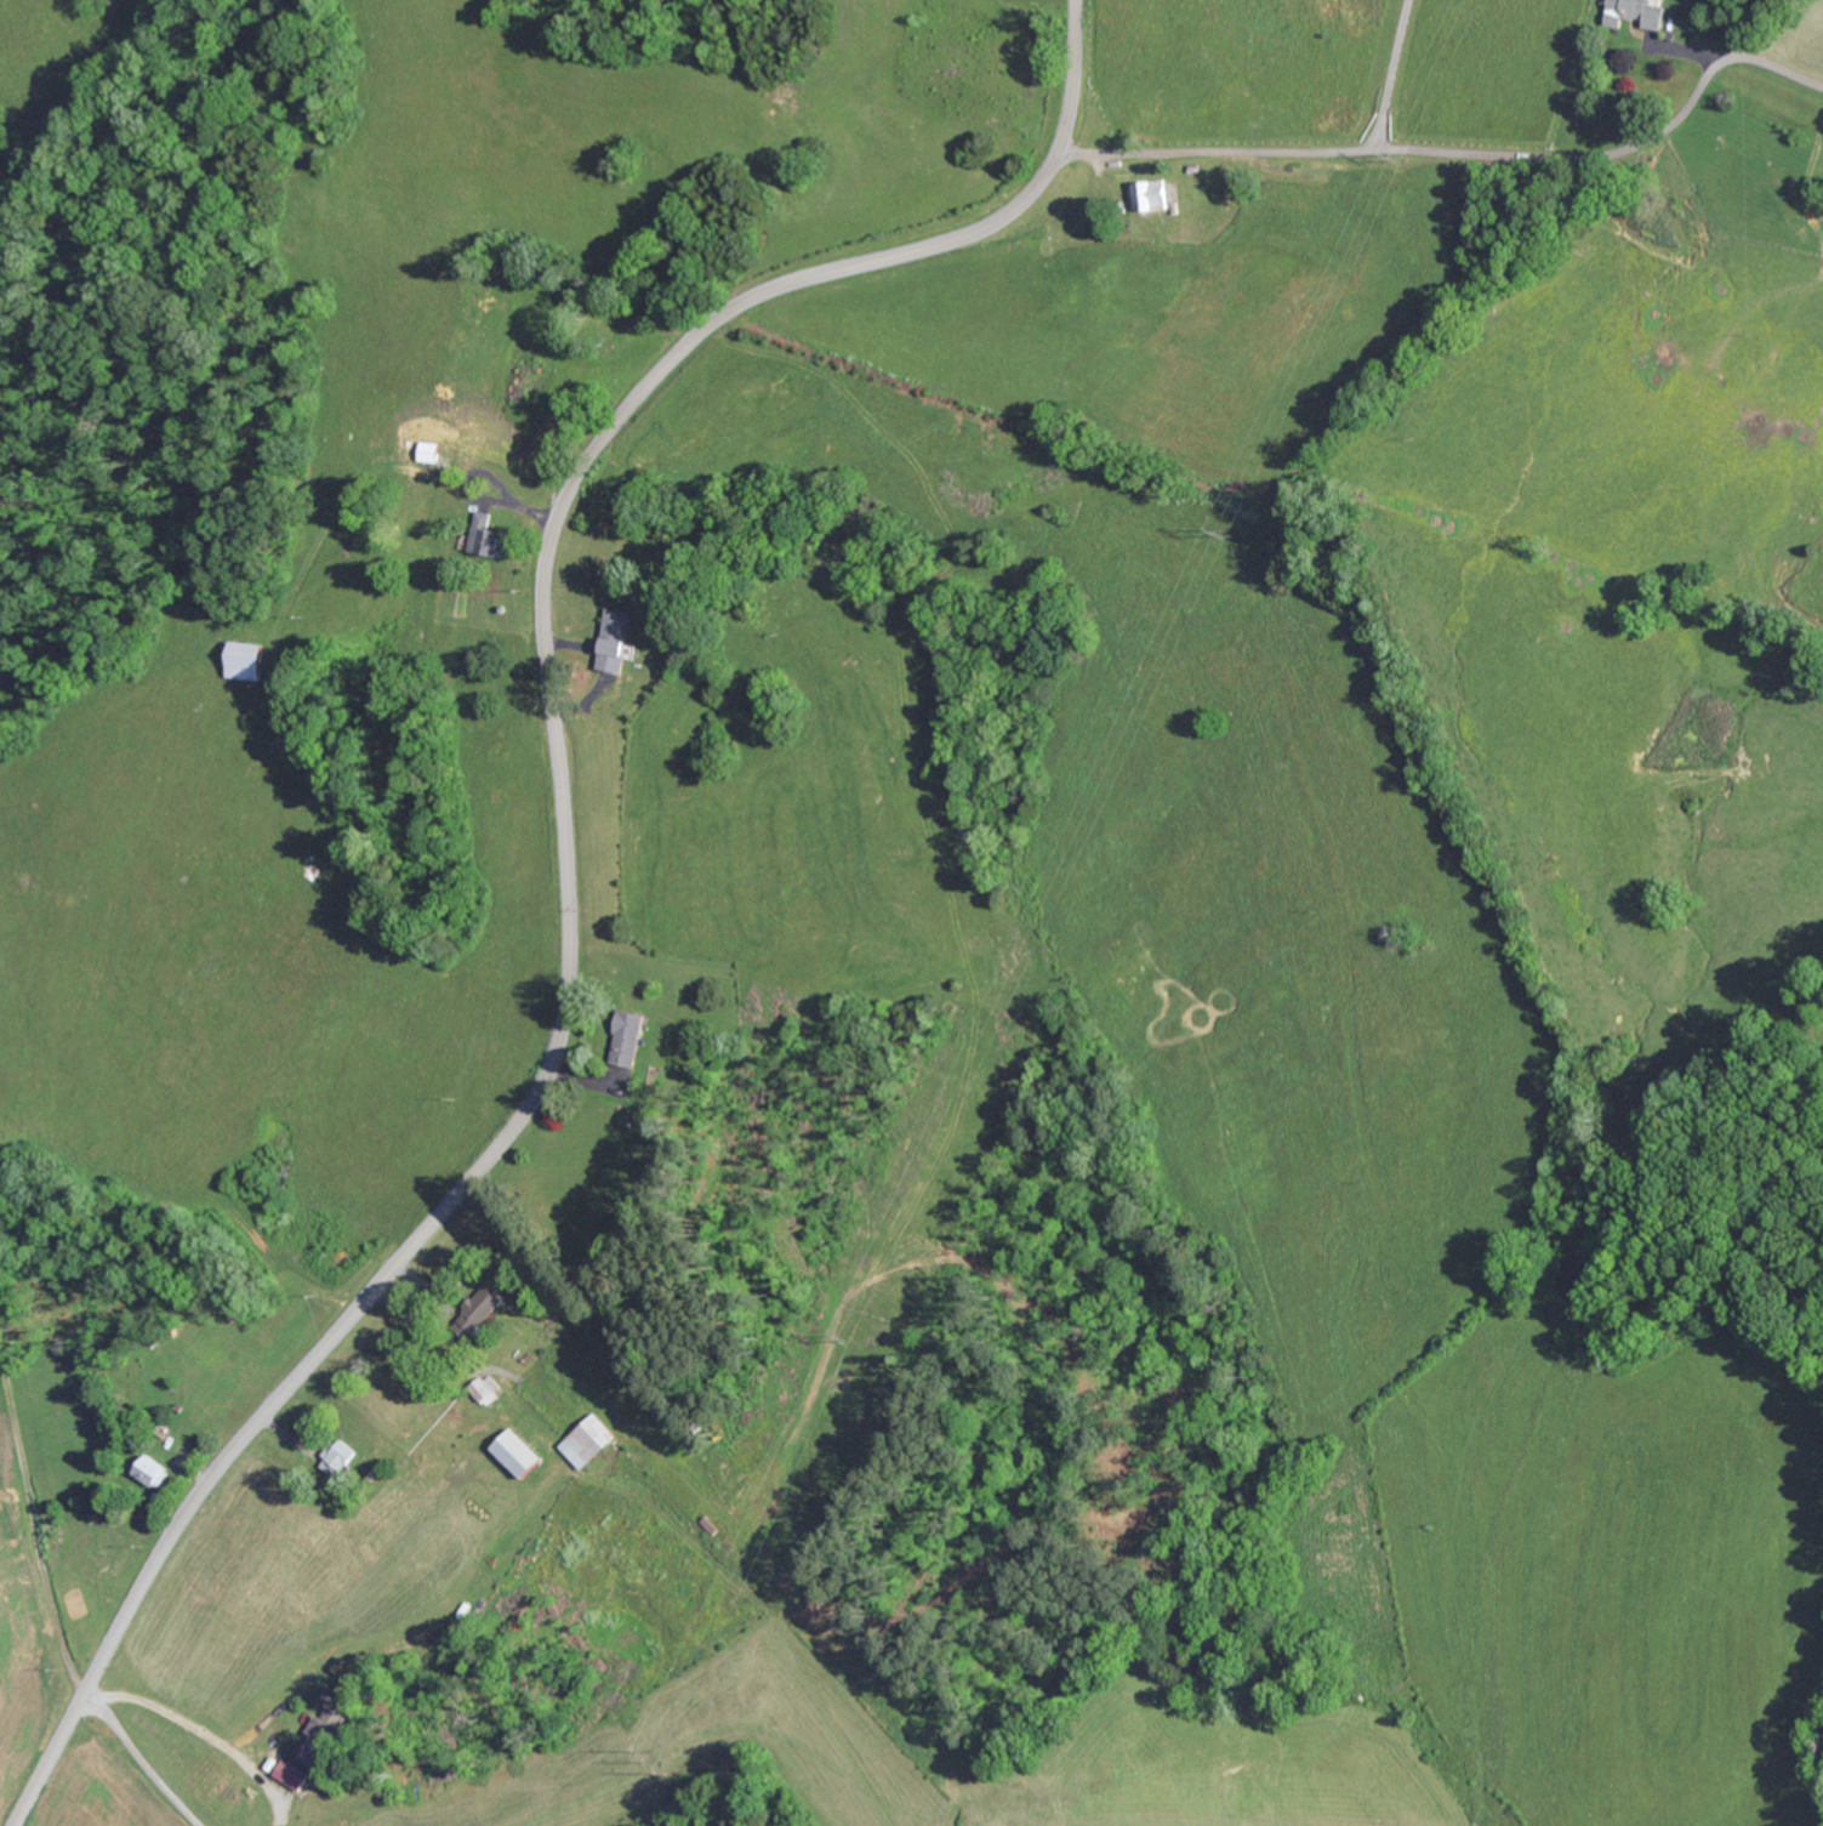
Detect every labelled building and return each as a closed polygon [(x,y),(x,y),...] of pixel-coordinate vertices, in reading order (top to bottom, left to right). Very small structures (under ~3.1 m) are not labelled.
[(1627,17),(1647,19),(1646,27),(1665,30),(1668,6),(1652,4),(1653,0),(1612,0),(1609,25),(1626,27),(1627,17)] [(1173,207),(1169,178),(1135,183),(1139,212),(1173,207)] [(421,460),(439,461),(440,441),(421,441),(421,460)] [(506,557),(511,532),(491,528),(494,513),(479,510),(470,550),(506,557)] [(601,668),(626,672),(636,611),(611,607),(601,668)] [(268,645),(234,641),(230,677),(264,680),(268,645)] [(637,1067),(650,1016),(625,1010),(612,1061),(637,1067)] [(467,1307),(484,1324),(509,1300),(493,1283),(467,1307)] [(506,1388),(493,1371),(474,1386),(487,1403),(506,1388)] [(561,1445),(584,1469),(620,1436),(598,1412),(561,1445)] [(495,1448),(527,1478),(547,1456),(515,1426),(495,1448)] [(174,1470),(151,1453),(137,1472),(160,1489),(174,1470)] [(304,1757),(327,1767),(349,1715),(329,1706),(325,1716),(318,1713),(310,1732),(314,1734),(304,1757)] [(308,1789),(315,1772),(285,1759),(278,1776),(308,1789)]
